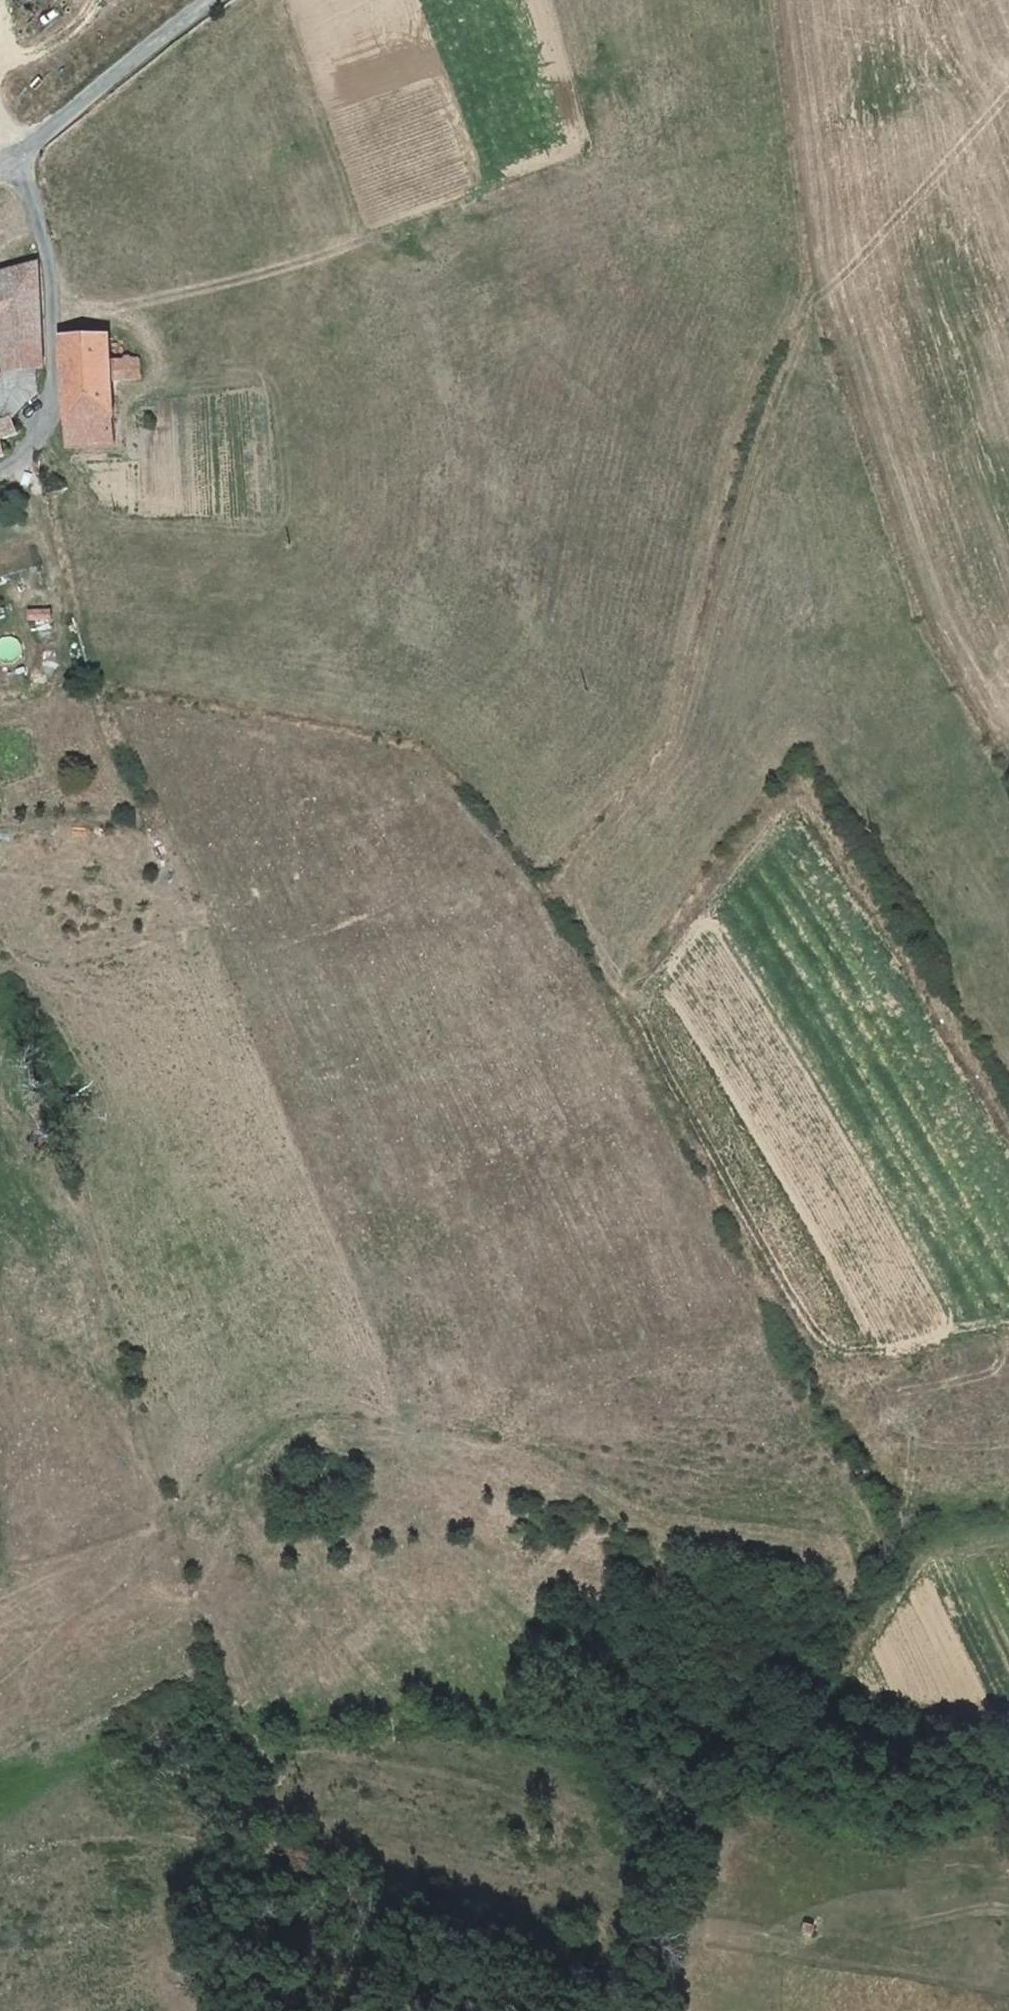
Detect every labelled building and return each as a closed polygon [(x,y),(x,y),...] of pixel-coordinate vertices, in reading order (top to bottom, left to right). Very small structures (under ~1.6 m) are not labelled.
[(17,314),(15,298),(49,284),(45,256),(0,272),(0,319),(17,314)] [(49,284),(15,298),(17,314),(25,369),(54,367),(49,284)] [(11,370),(0,342),(0,375),(11,370)] [(126,365),(125,344),(80,344),(84,372),(86,447),(81,450),(130,448),(127,391),(153,390),(152,365),(126,365)] [(49,370),(54,367),(25,369),(27,387),(37,395),(51,383),(49,370)] [(23,396),(0,406),(0,427),(26,417),(25,406),(23,396)] [(0,427),(0,457),(8,454),(5,437),(27,429),(26,417),(0,427)]
